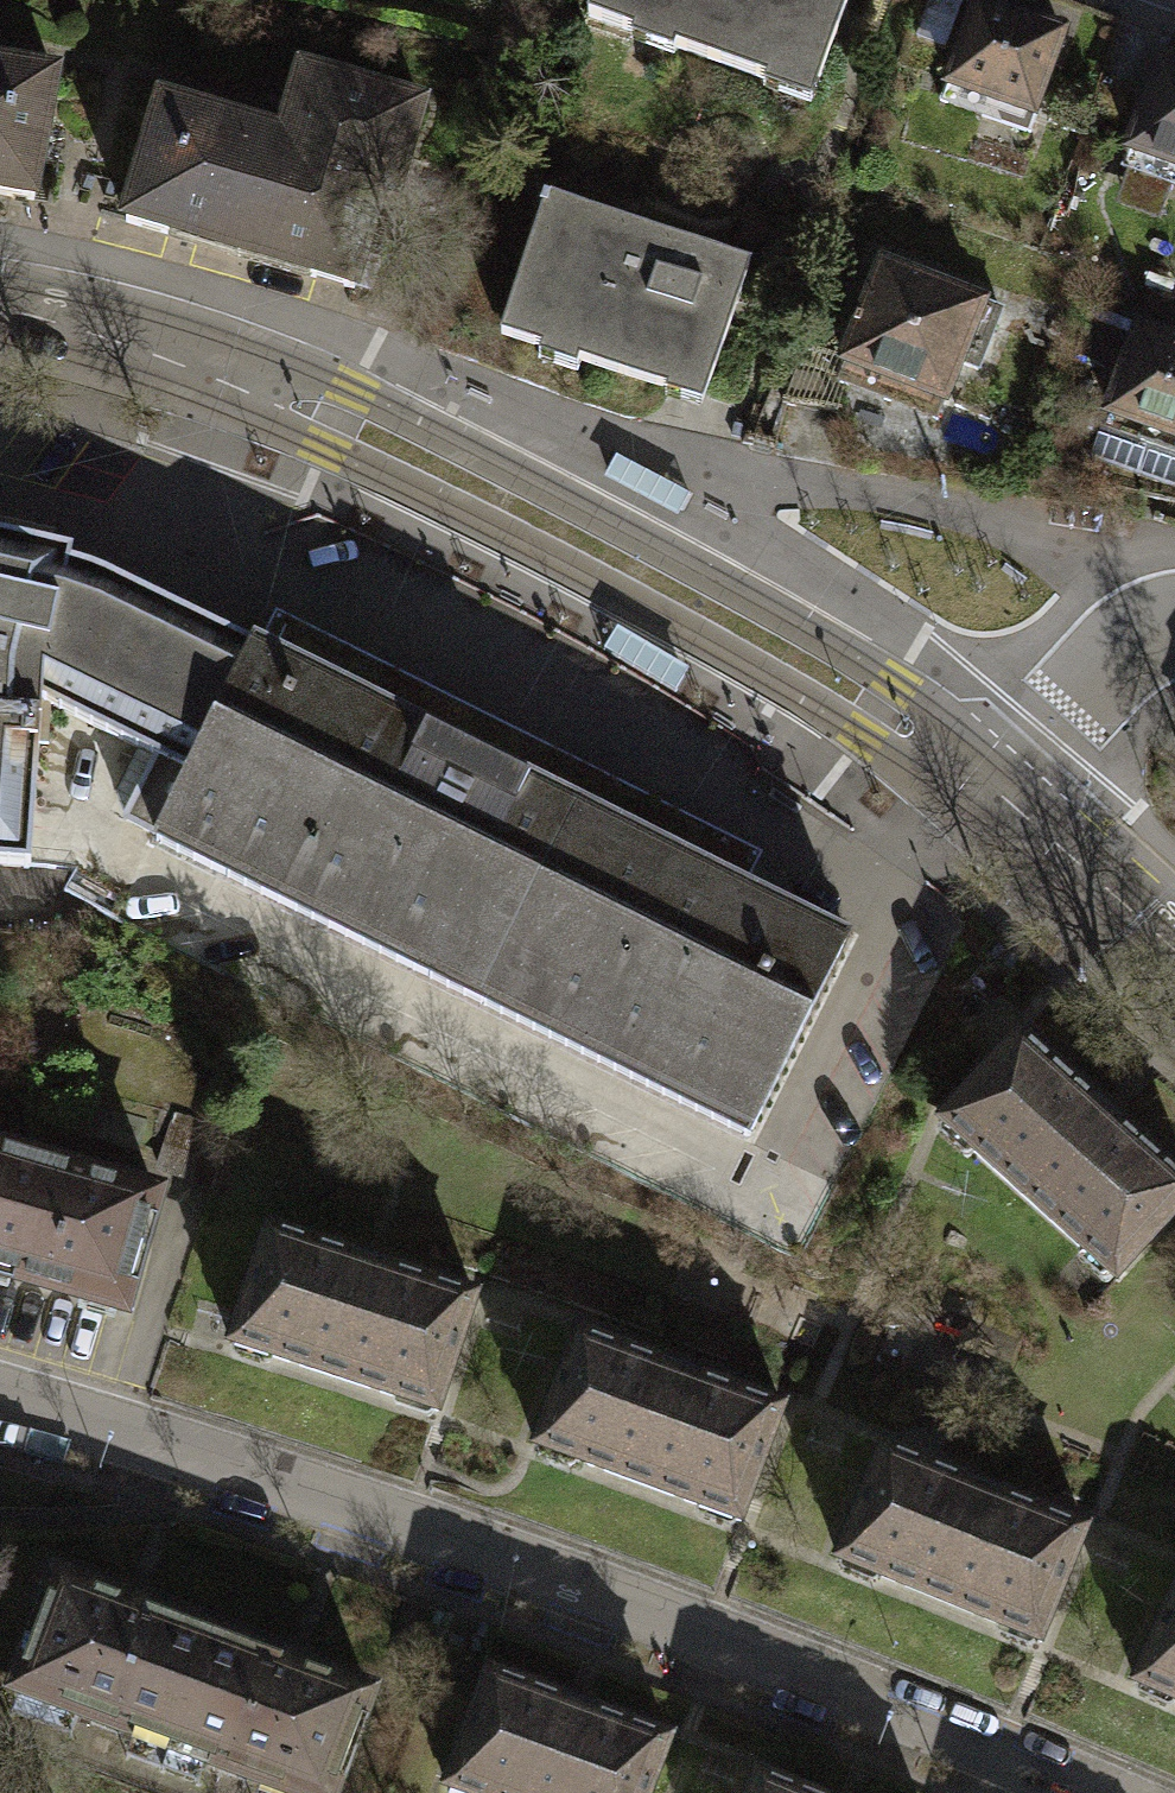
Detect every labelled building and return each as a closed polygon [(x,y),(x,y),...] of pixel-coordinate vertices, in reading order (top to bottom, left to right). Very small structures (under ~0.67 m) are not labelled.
[(577,16),(802,95),(835,0),(583,0),(577,16)] [(1050,34),(967,4),(932,103),(1015,132),(1050,34)] [(23,197),(43,74),(0,66),(0,193),(23,197)] [(1150,68),(1114,169),(1174,191),(1174,77),(1150,68)] [(241,127),(151,100),(115,221),(342,288),(384,150),(397,154),(411,104),(292,69),(275,124),(245,115),(241,127)] [(739,263),(536,197),(490,337),(530,350),(535,335),(573,348),(568,362),(658,391),(663,375),(699,386),(739,263)] [(1004,281),(891,234),(848,340),(961,386),(1004,281)] [(1147,295),(1111,395),(1174,418),(1174,305),(1147,295)] [(190,775),(254,648),(111,578),(68,563),(70,553),(0,537),(0,866),(29,868),(41,701),(190,775)] [(259,645),(745,889),(761,856),(275,612),(259,645)] [(256,644),(254,648),(190,775),(157,841),(746,1136),(845,939),(745,889),(259,645),(256,644)] [(1039,1007),(957,1097),(1136,1259),(1174,1216),(1174,1130),(1039,1007)] [(10,1117),(0,1113),(0,1157),(10,1117)] [(10,1117),(0,1157),(0,1257),(140,1297),(175,1163),(10,1117)] [(465,1296),(258,1229),(221,1342),(427,1410),(465,1296)] [(770,1406),(568,1331),(526,1446),(728,1520),(770,1406)] [(1086,1528),(885,1446),(839,1558),(1040,1640),(1086,1528)] [(1173,1563),(1123,1675),(1174,1698),(1174,1564),(1173,1563)] [(4,1687),(160,1743),(201,1633),(44,1577),(4,1687)] [(201,1633),(160,1743),(297,1792),(320,1792),(358,1690),(201,1633)] [(478,1669),(435,1785),(456,1792),(638,1792),(659,1735),(478,1669)] [(748,1769),(738,1792),(810,1792),(748,1769)]
